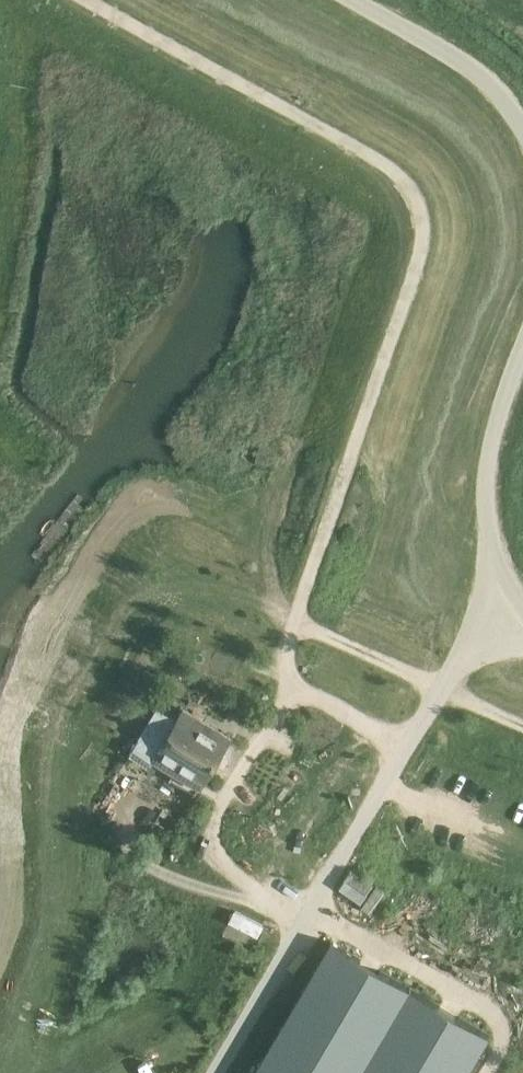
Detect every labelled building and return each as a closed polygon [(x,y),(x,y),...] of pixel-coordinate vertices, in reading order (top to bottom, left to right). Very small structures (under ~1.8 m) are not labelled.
[(130,753),(118,772),(119,773),(131,755),(131,754),(141,737),(160,748),(156,755),(177,768),(180,763),(204,778),(198,787),(195,793),(194,793),(194,794),(183,811),(184,812),(195,794),(205,778),(214,764),(217,766),(222,767),(226,765),(229,762),(230,758),(230,754),(228,750),(224,747),(226,744),(216,737),(219,732),(204,723),(201,728),(180,715),(177,720),(157,707),(140,736),(130,753)] [(234,910),(229,921),(258,937),(263,926),(234,910)] [(253,1072),(467,1072),(489,1034),(331,941),(296,1001),(253,1072)]
